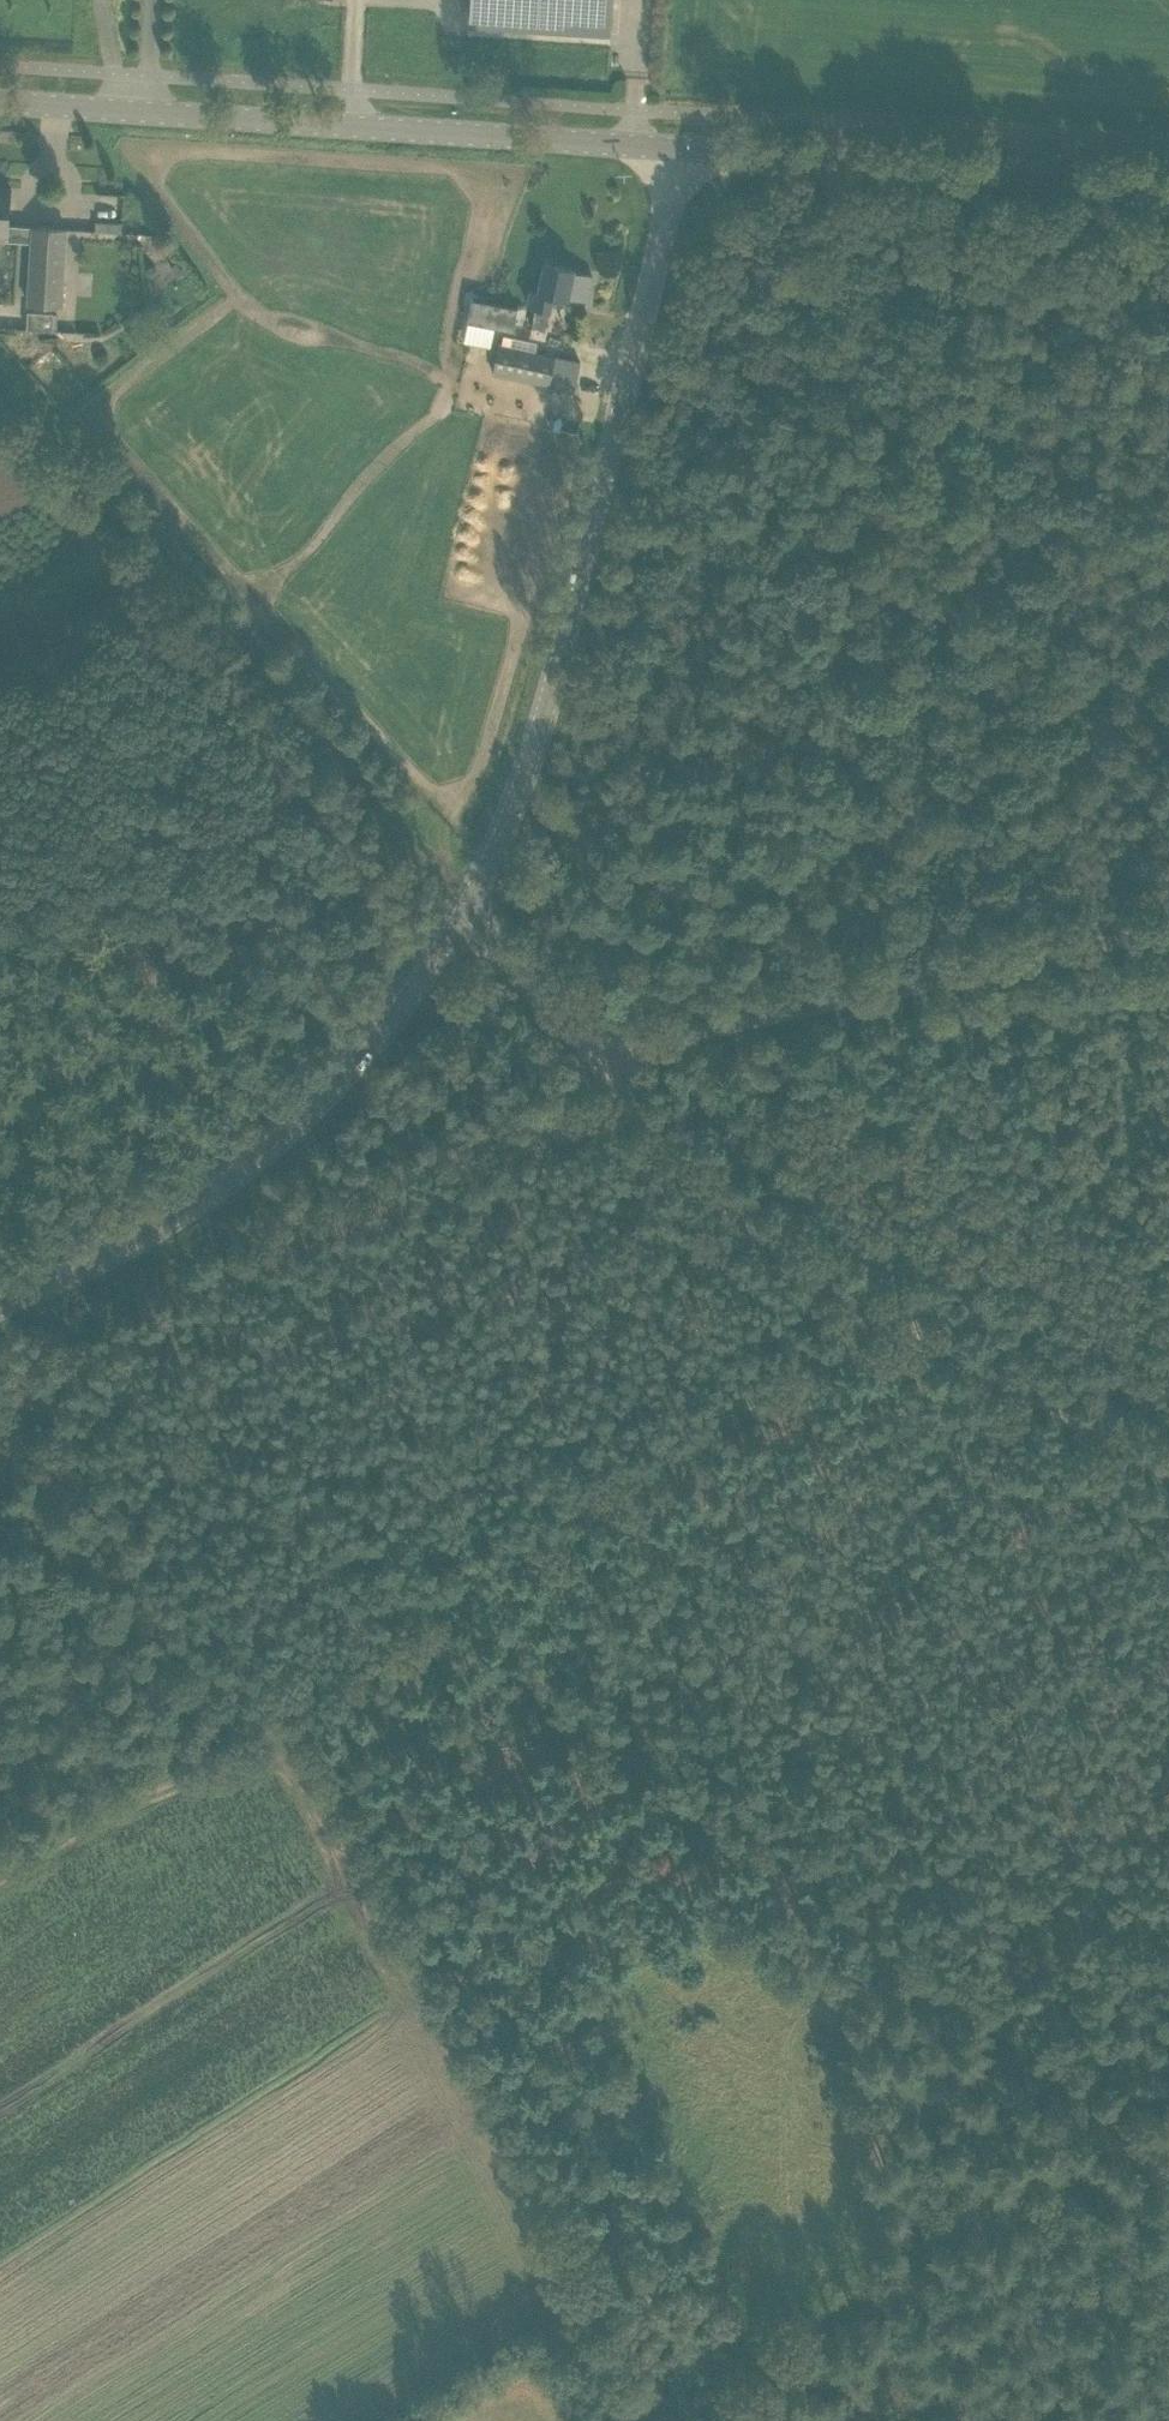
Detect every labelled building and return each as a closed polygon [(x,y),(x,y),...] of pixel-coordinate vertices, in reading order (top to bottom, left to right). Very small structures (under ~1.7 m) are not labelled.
[(11,187),(0,187),(0,232),(8,232),(11,187)] [(95,217),(122,216),(121,193),(94,194),(95,217)] [(96,220),(95,229),(121,231),(122,222),(96,220)] [(28,304),(61,306),(66,228),(32,226),(28,304)] [(531,327),(544,330),(551,295),(567,299),(567,297),(586,301),(592,275),(573,271),(574,268),(545,262),(539,292),(531,291),(528,306),(535,307),(531,327)] [(479,300),(475,323),(490,326),(520,333),(525,310),(496,304),(479,300)] [(492,373),(574,390),(580,361),(554,356),(498,345),(492,373)]
